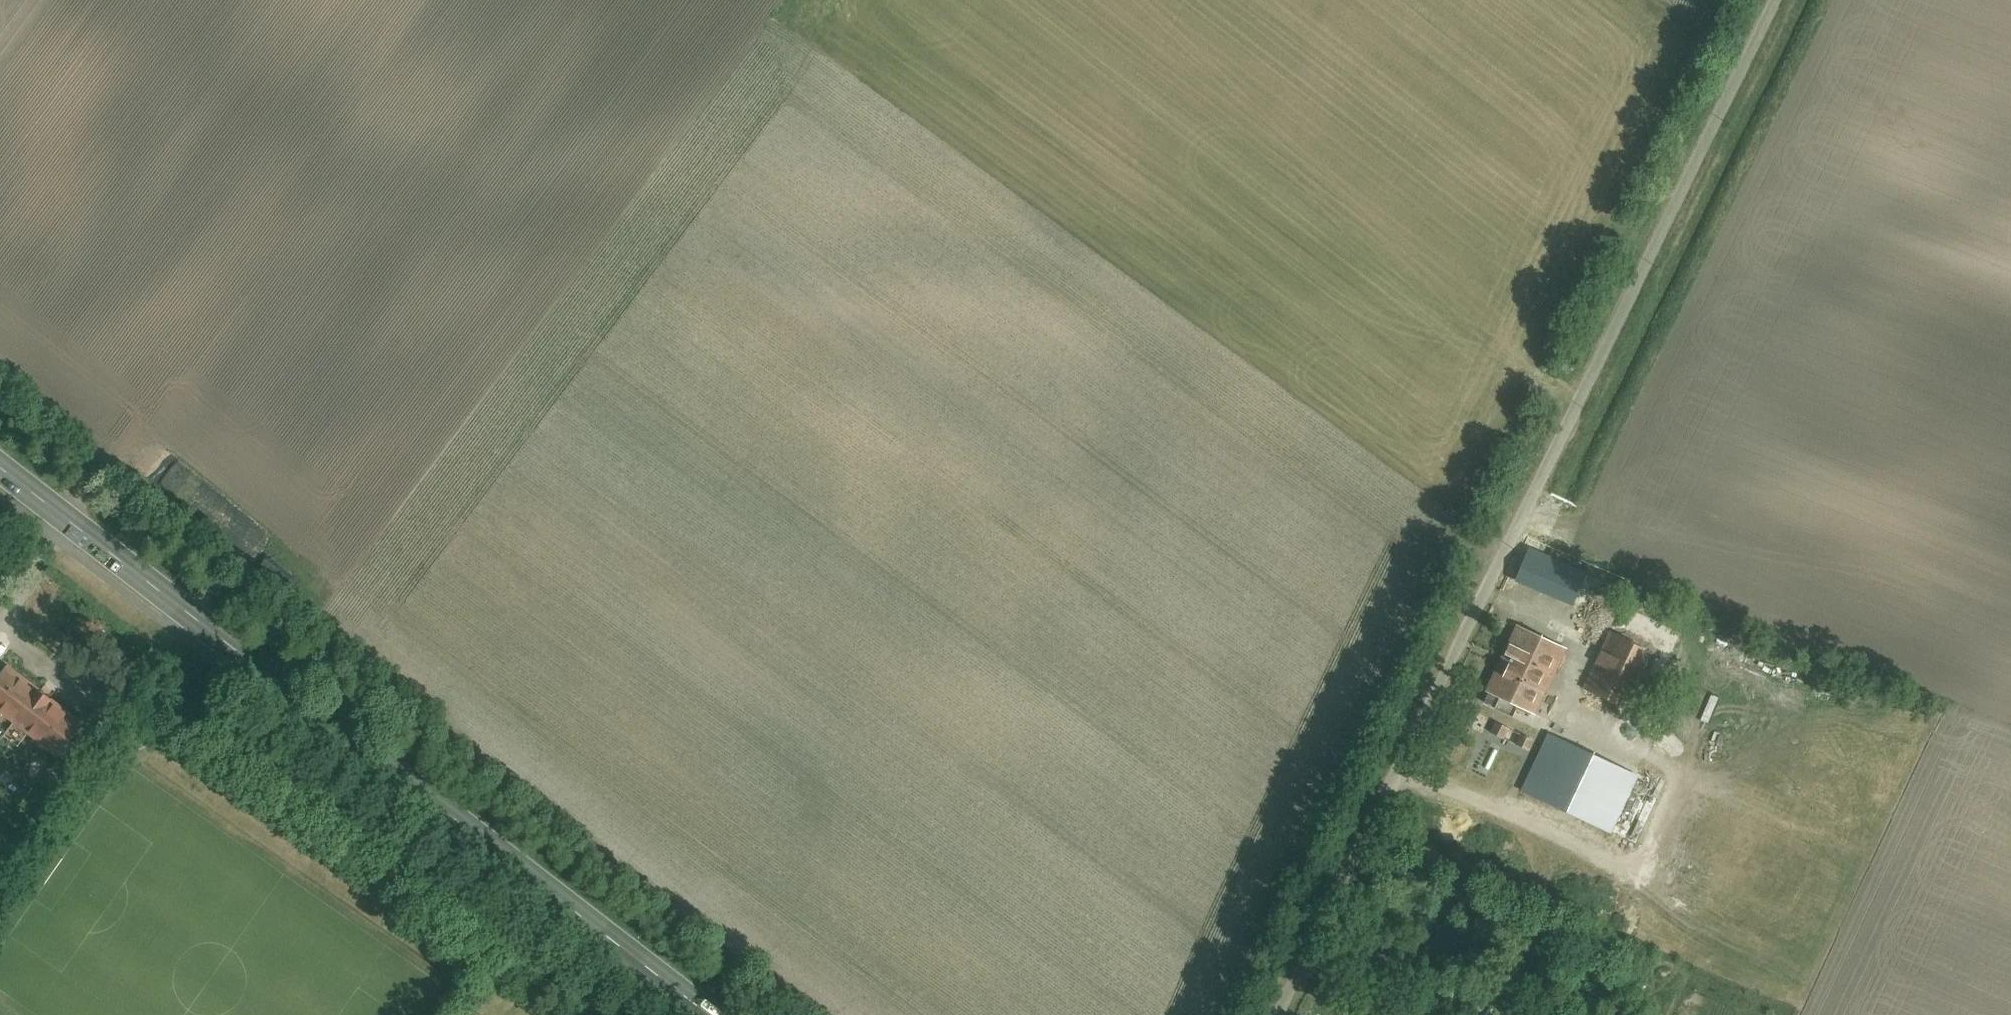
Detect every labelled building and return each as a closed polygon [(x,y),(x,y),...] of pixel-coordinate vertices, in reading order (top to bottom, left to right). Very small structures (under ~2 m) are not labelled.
[(1513,633),(1483,696),(1533,719),(1563,657),(1513,633)] [(1606,641),(1579,695),(1612,711),(1638,657),(1606,641)] [(48,762),(74,729),(0,673),(0,725),(48,762)] [(1683,695),(1675,713),(1701,725),(1709,707),(1683,695)] [(1643,784),(1543,739),(1517,798),(1617,843),(1643,784)]
